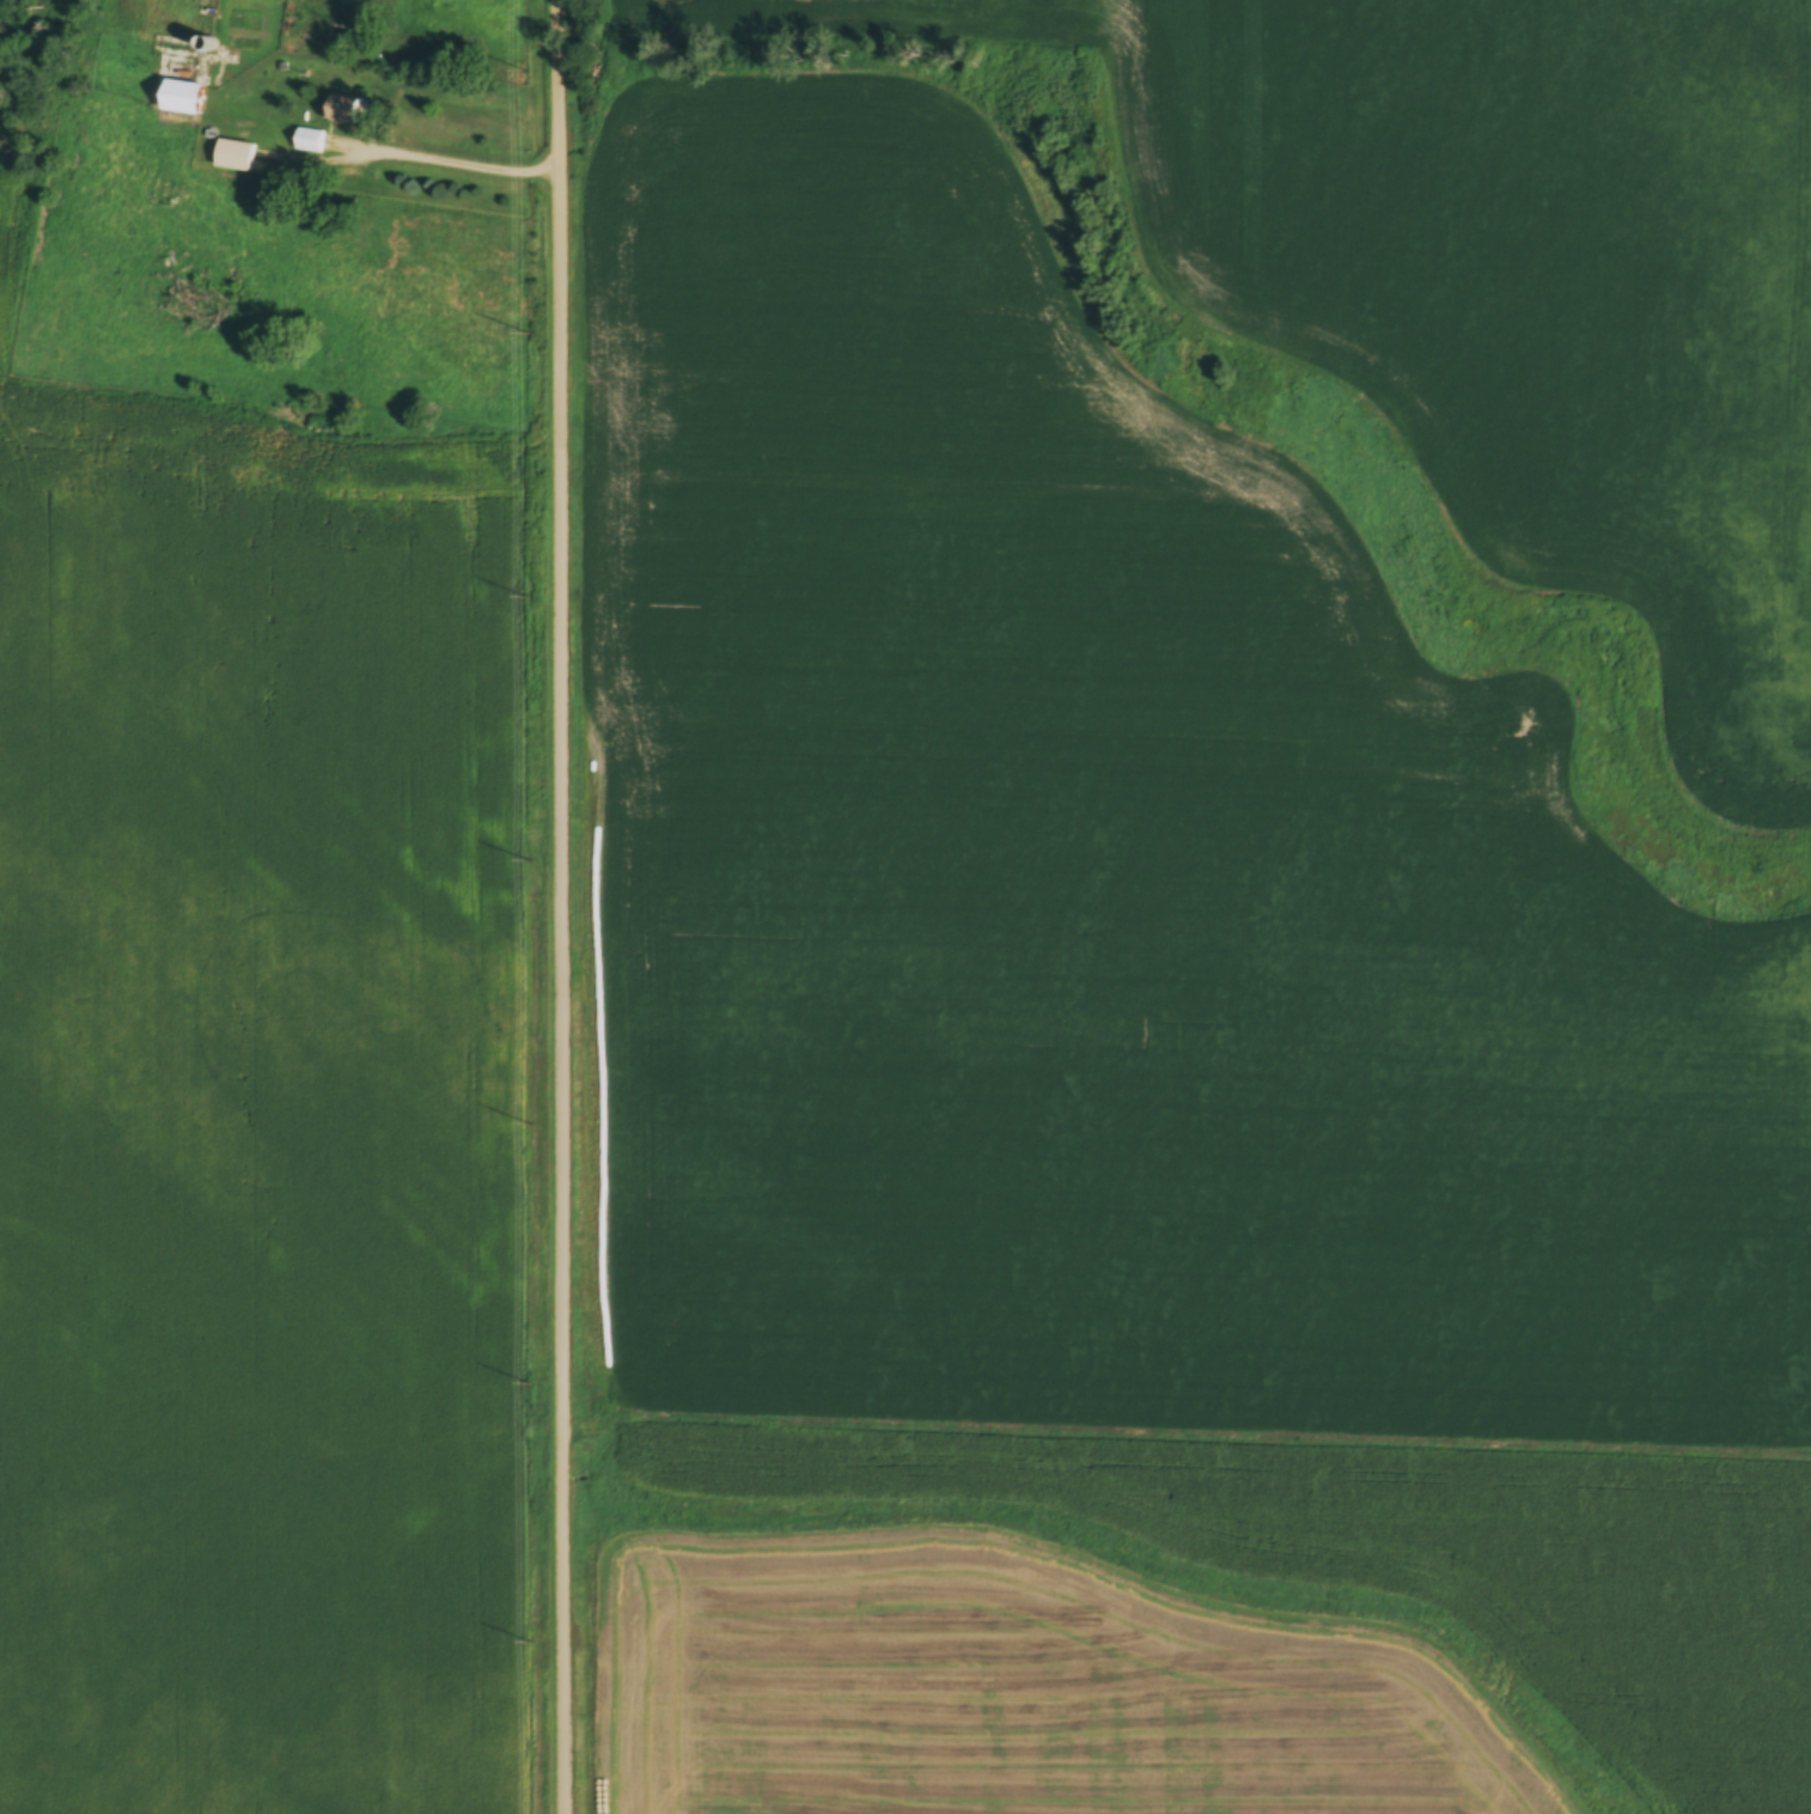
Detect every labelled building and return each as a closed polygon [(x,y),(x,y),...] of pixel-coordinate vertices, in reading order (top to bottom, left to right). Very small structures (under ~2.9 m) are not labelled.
[(355,100),(325,100),(325,124),(355,124),(355,100)] [(287,142),(293,142),(293,154),(324,155),(325,132),(287,130),(287,142)]
